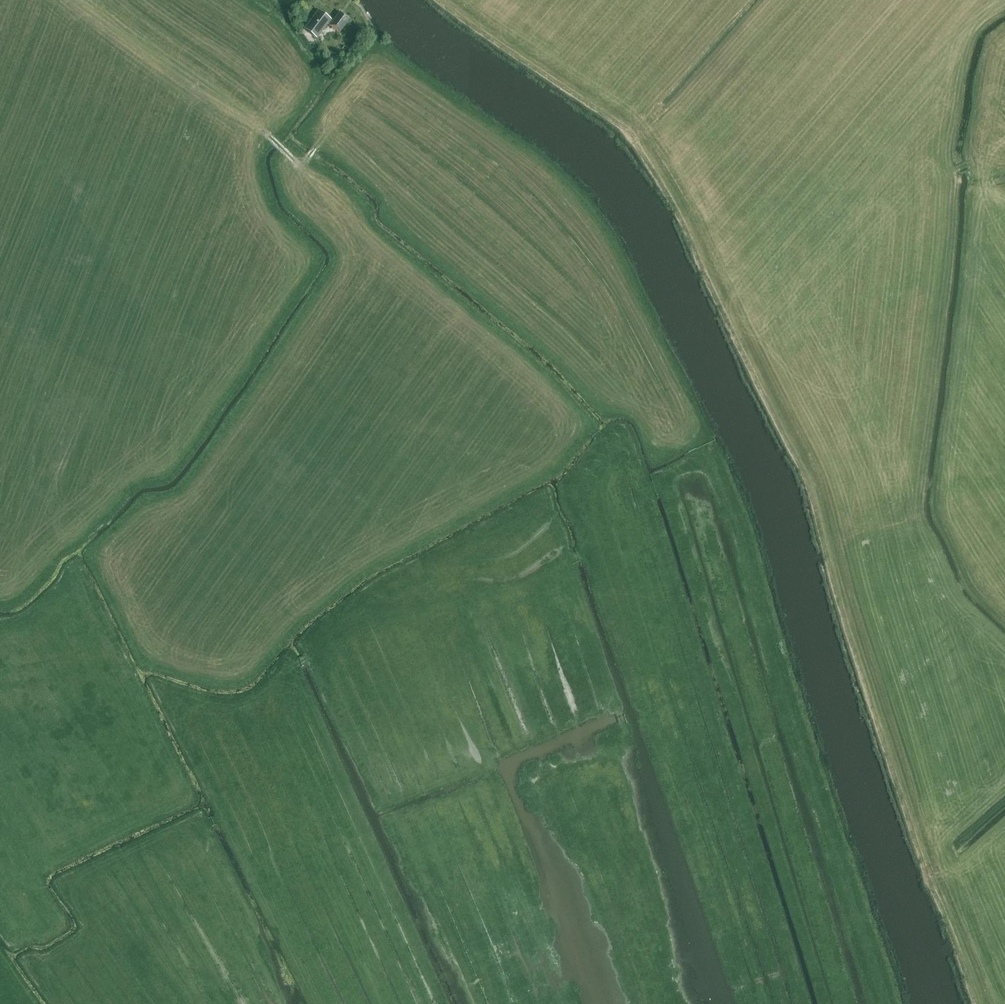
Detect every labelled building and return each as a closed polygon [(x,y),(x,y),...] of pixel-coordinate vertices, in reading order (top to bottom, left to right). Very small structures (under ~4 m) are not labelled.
[(333,20),(318,9),(305,28),(308,30),(318,37),(327,24),(339,32),(349,19),(339,12),(333,20)] [(313,42),(318,37),(308,30),(305,33),(313,42)]
